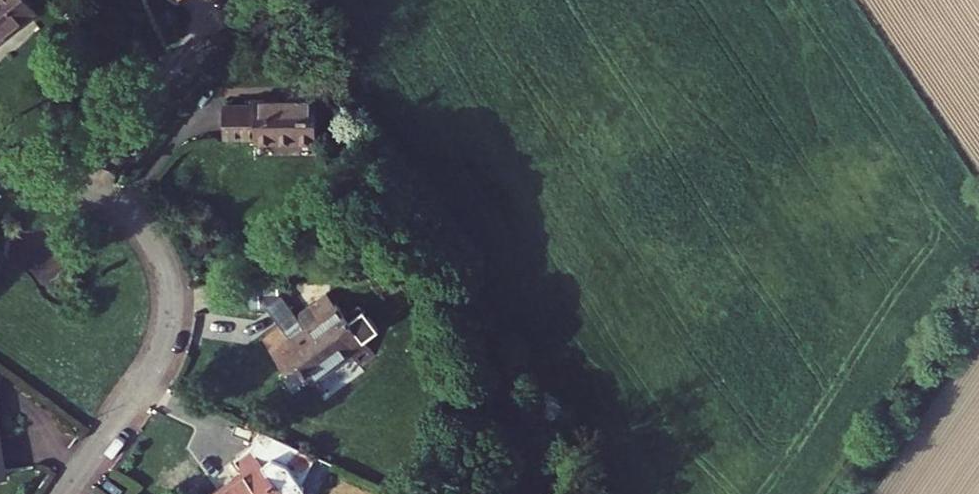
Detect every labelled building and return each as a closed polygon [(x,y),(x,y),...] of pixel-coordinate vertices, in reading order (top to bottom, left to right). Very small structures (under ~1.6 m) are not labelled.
[(35,12),(25,0),(0,0),(0,39),(35,12)] [(251,105),(222,106),(222,138),(252,137),(252,143),(314,143),(314,100),(251,101),(251,105)] [(277,281),(223,284),(225,313),(261,311),(260,299),(279,296),(277,281)] [(296,316),(279,296),(260,299),(261,311),(268,311),(281,328),(296,316)] [(306,329),(296,316),(281,328),(263,342),(286,370),(297,362),(299,365),(297,367),(305,377),(307,375),(313,382),(349,353),(359,366),(375,353),(336,305),(306,329)] [(250,450),(234,461),(246,479),(244,481),(240,477),(228,486),(231,490),(227,493),(300,493),(300,489),(315,458),(259,431),(250,450)]
